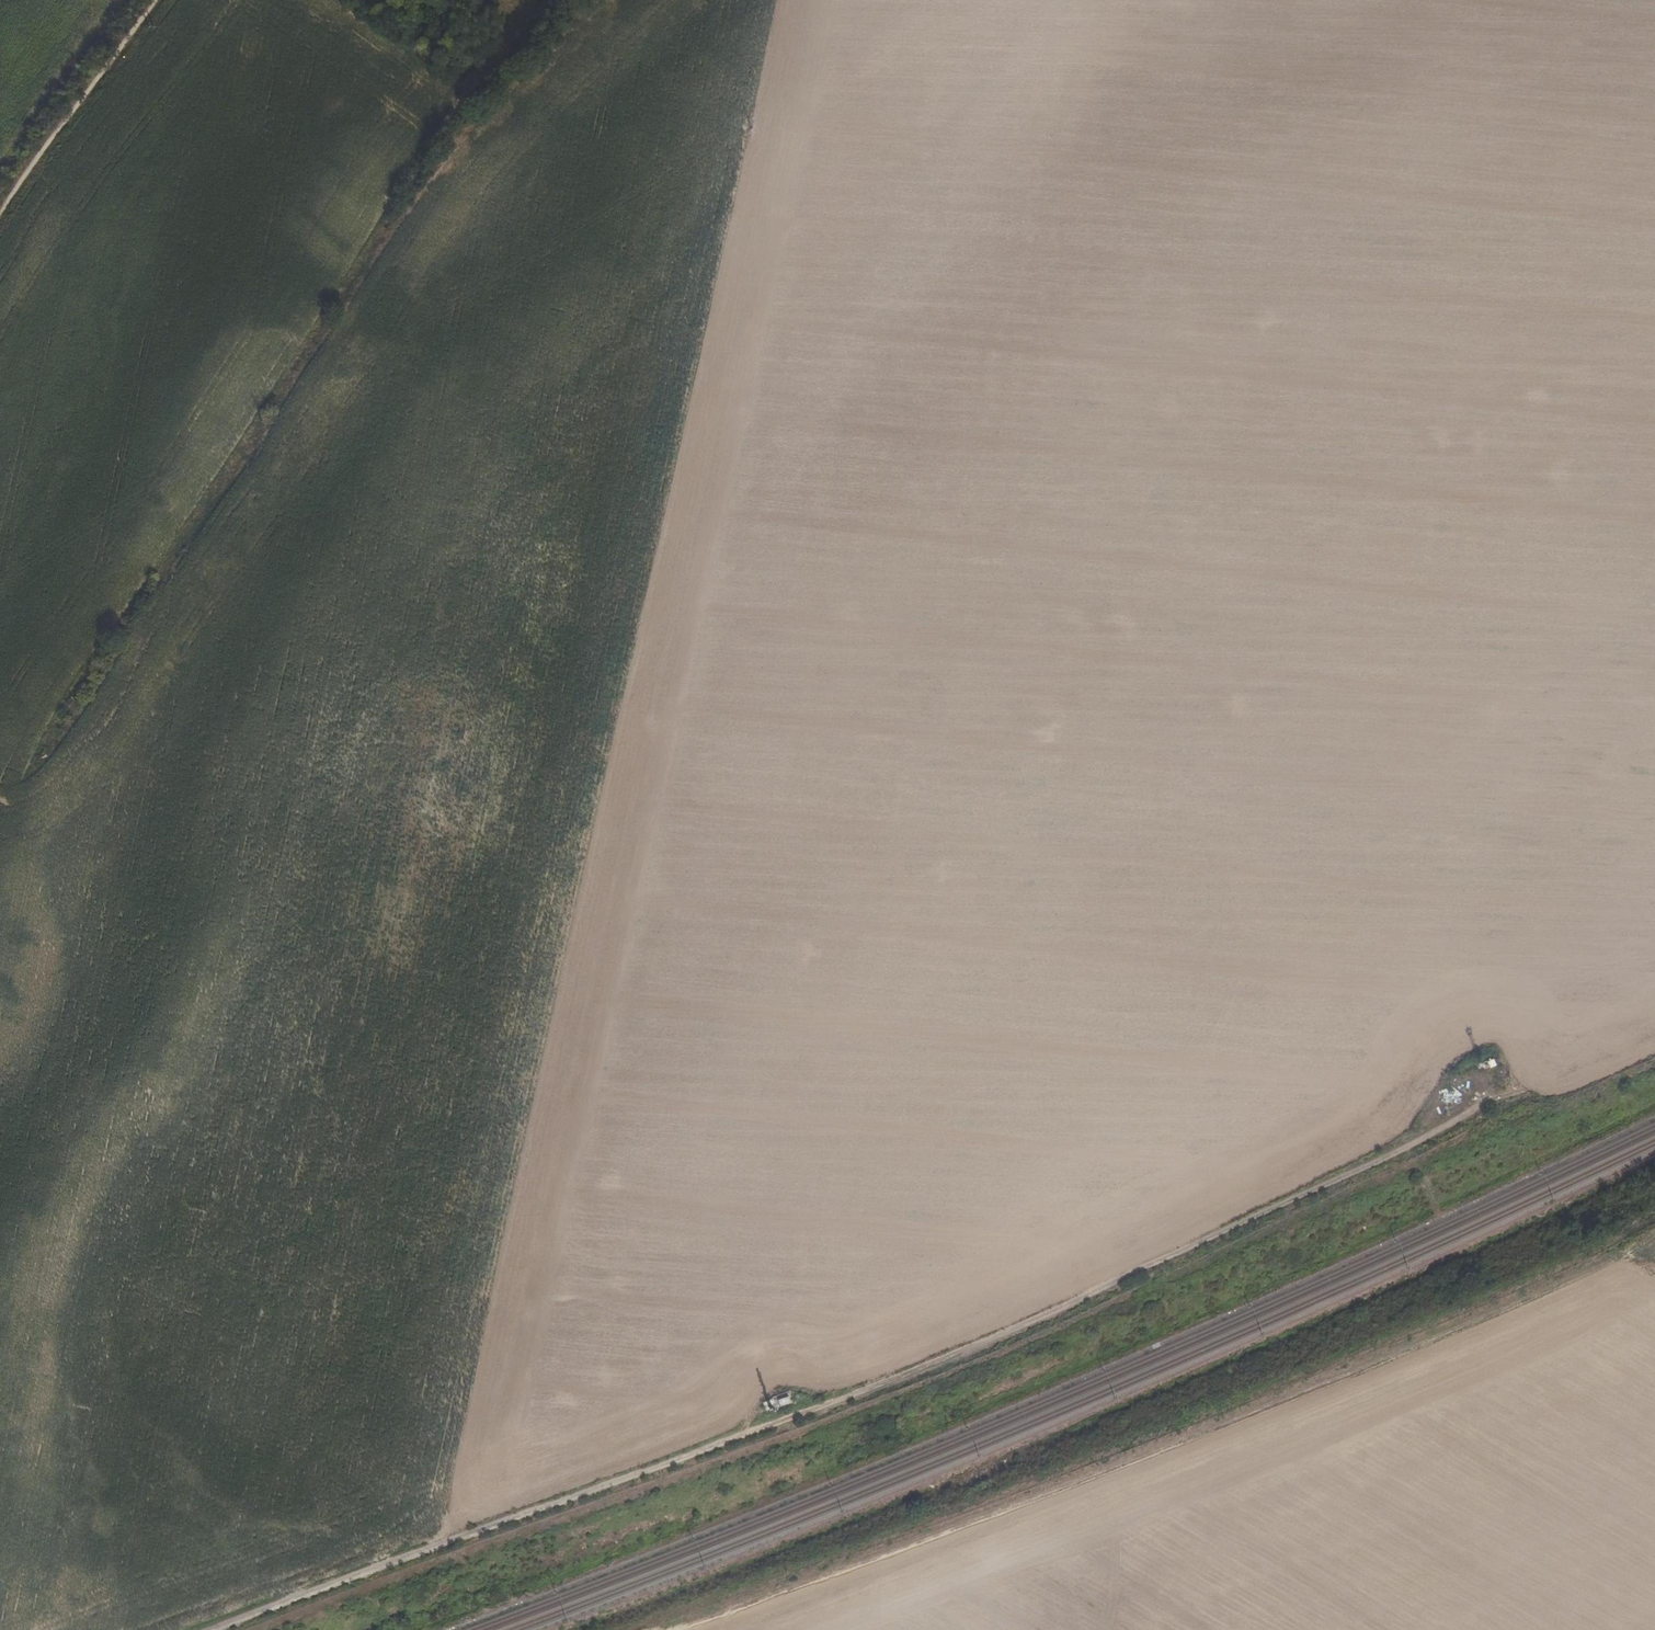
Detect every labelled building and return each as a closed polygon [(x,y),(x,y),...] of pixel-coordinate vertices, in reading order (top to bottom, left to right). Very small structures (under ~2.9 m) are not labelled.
[(779,1406),(792,1404),(790,1395),(778,1398),(779,1406)]
